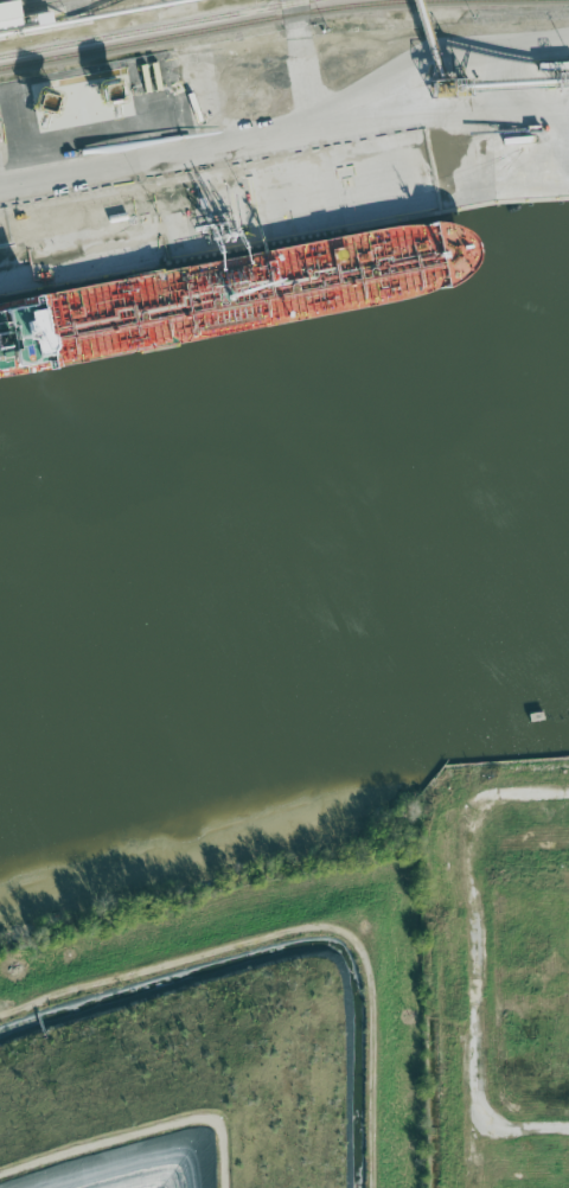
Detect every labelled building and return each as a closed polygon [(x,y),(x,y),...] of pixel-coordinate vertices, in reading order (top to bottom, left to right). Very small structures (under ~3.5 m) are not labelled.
[(9,18),(6,0),(0,0),(0,19),(9,18)]
